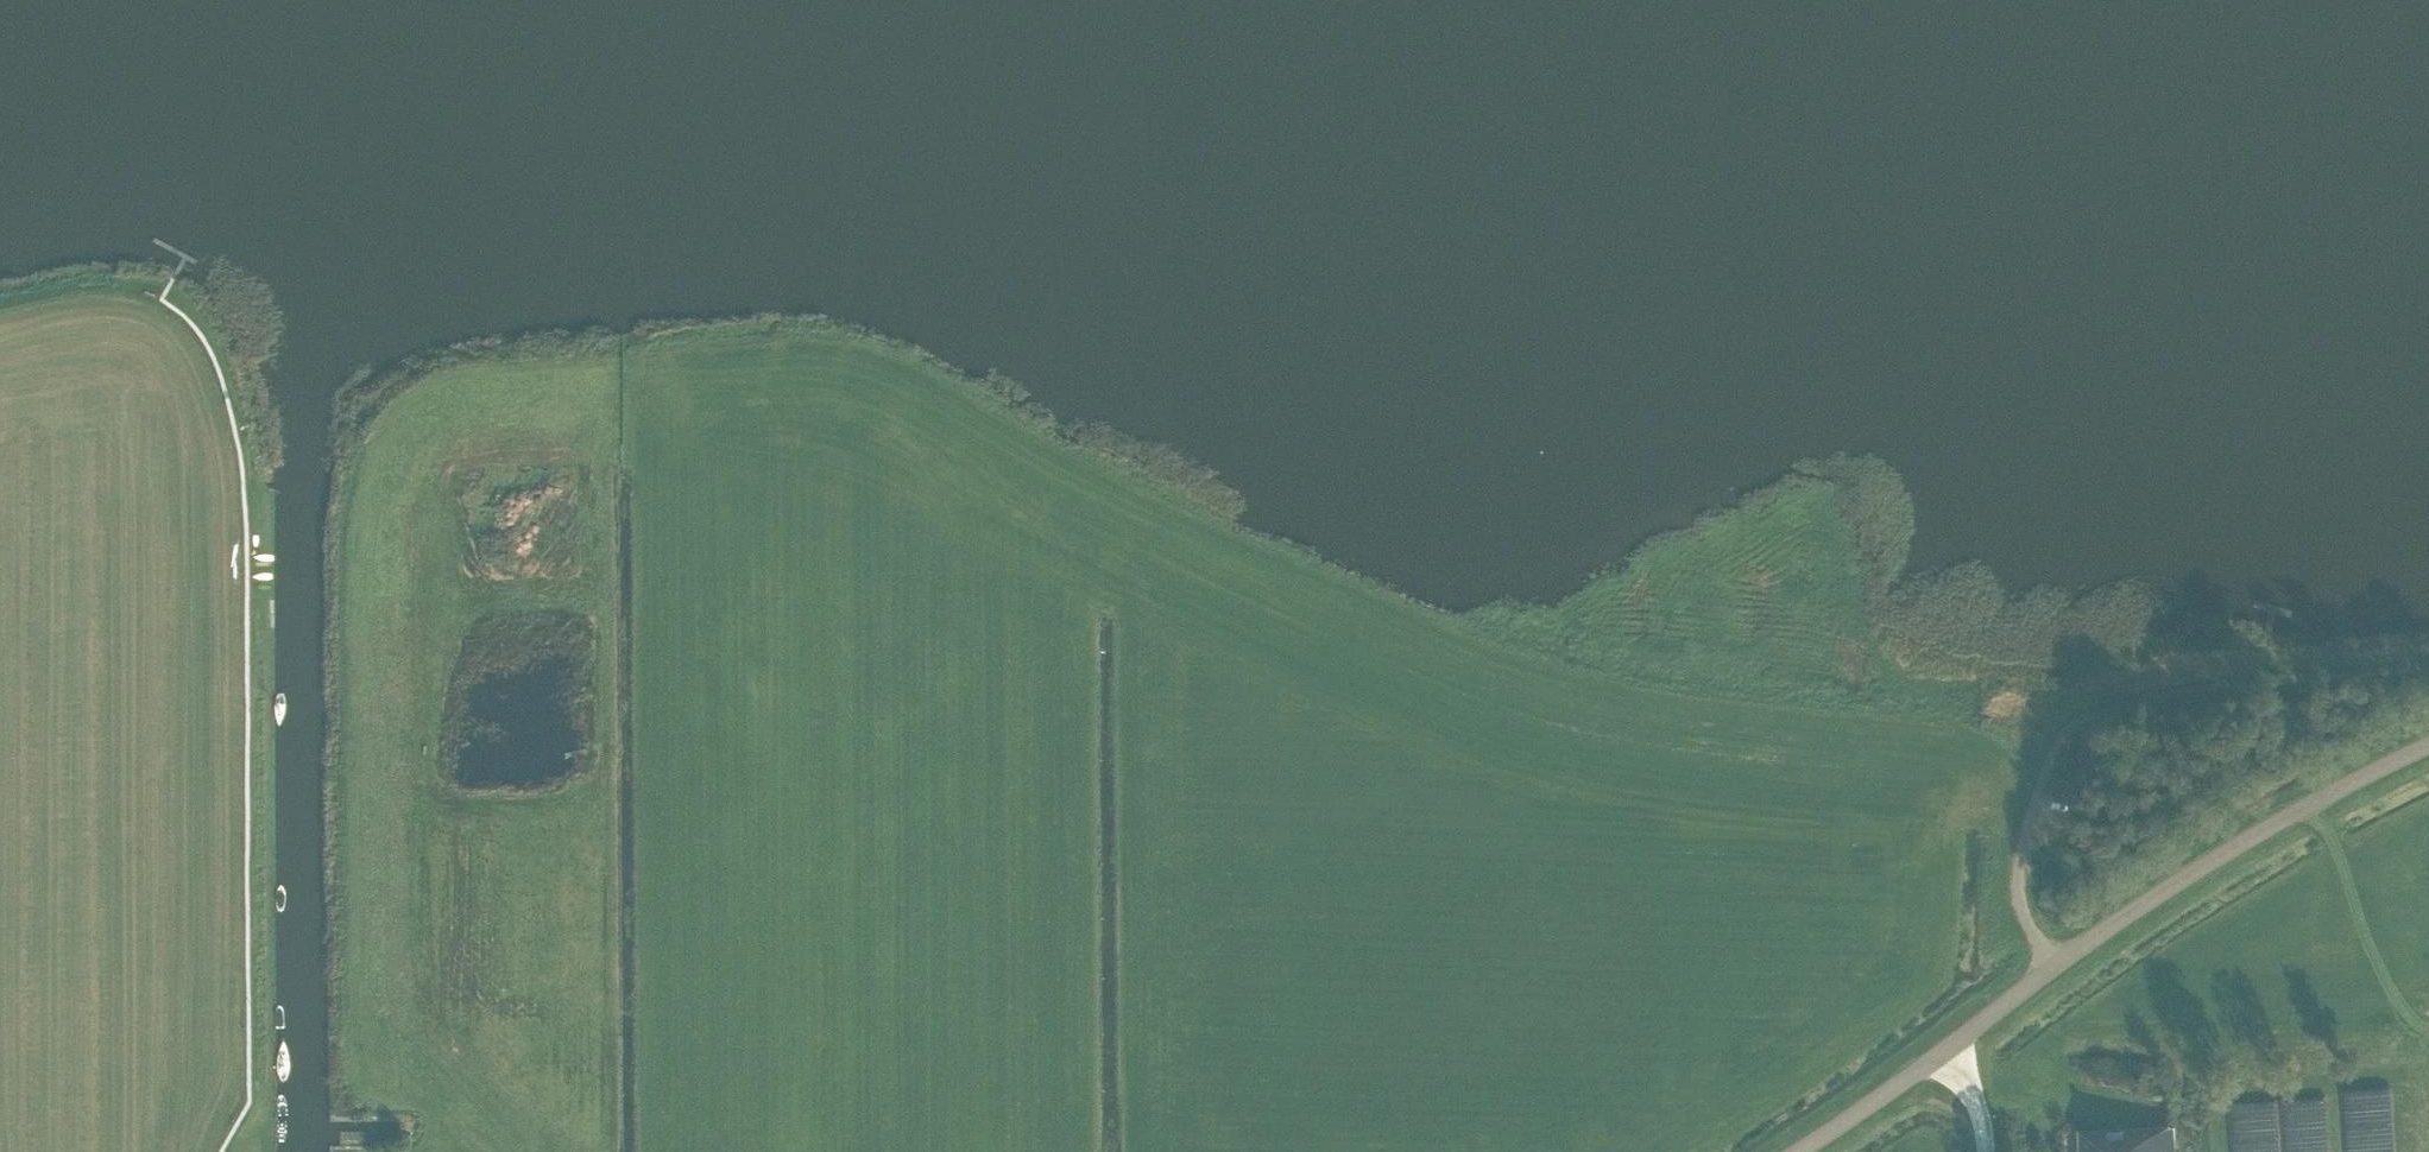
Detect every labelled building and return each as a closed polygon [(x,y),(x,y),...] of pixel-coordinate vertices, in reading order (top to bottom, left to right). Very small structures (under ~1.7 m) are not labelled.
[(2348,1088),(2351,1151),(2391,1151),(2388,1086),(2348,1088)] [(2174,1128),(2079,1133),(2079,1151),(2175,1151),(2174,1128)] [(2243,1145),(2243,1151),(2265,1151),(2264,1144),(2243,1145)]
